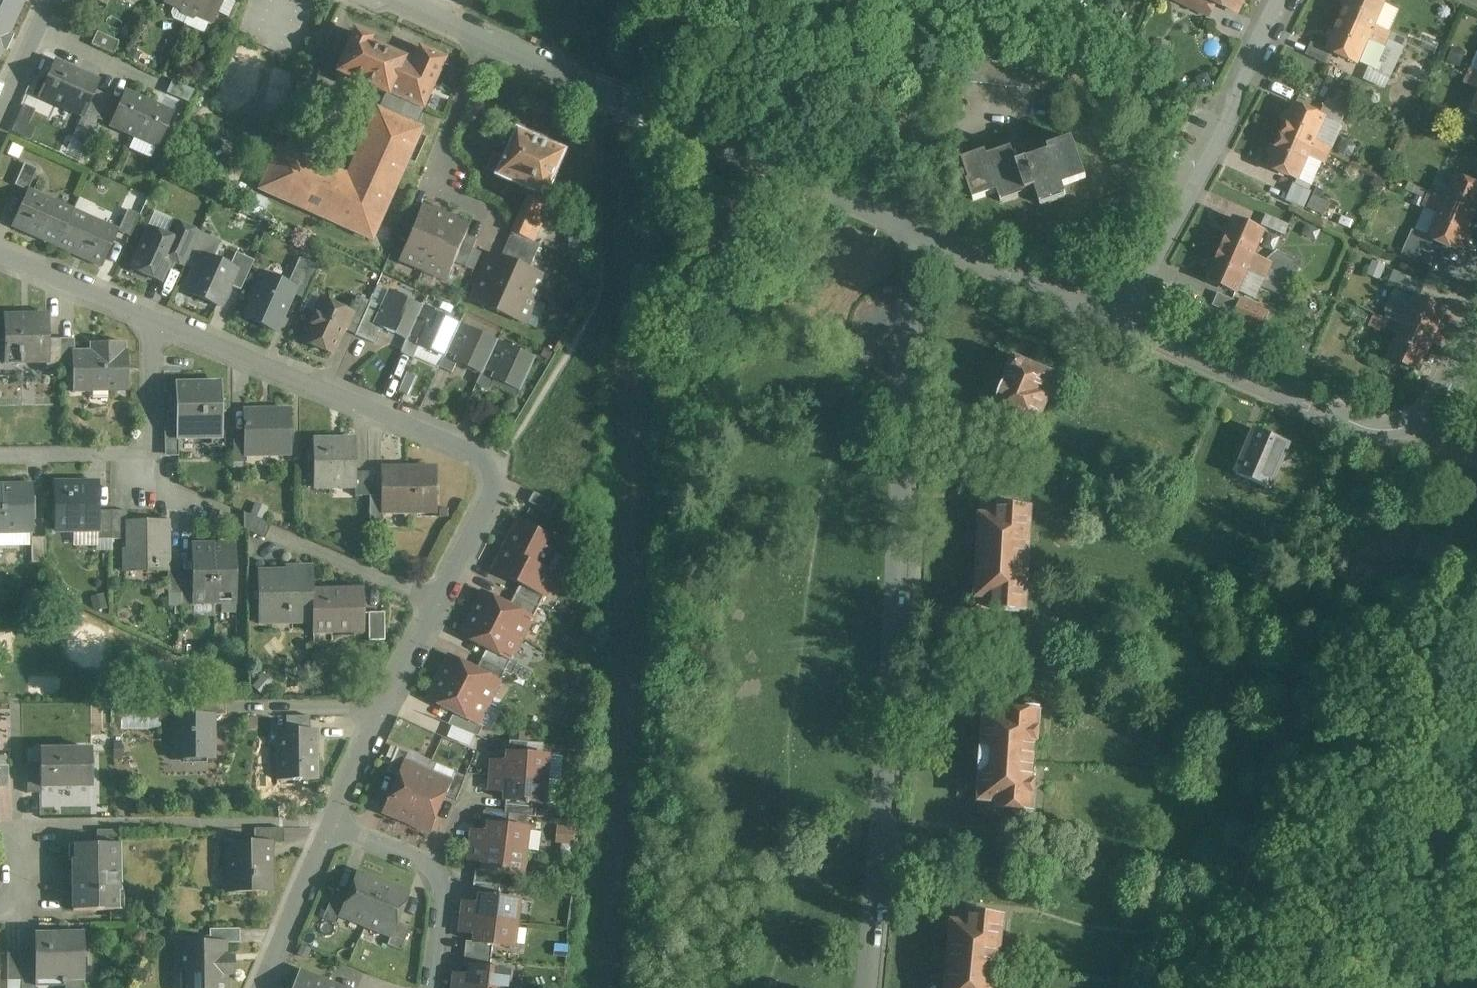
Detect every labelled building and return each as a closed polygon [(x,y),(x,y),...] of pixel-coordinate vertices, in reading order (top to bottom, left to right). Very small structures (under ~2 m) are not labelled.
[(3,50),(6,52),(14,34),(11,33),(26,0),(0,0),(0,58),(3,50)] [(168,2),(173,5),(174,4),(189,11),(194,0),(167,0),(168,2)] [(189,11),(203,17),(204,19),(209,21),(215,19),(217,14),(217,12),(222,0),(194,0),(189,11)] [(1208,16),(1215,1),(1213,0),(1176,0),(1208,16)] [(1215,1),(1237,11),(1242,0),(1213,0),(1215,1)] [(1341,20),(1389,41),(1392,35),(1377,28),(1388,2),(1383,0),(1350,0),(1341,20)] [(1377,28),(1392,35),(1403,9),(1388,2),(1377,28)] [(1389,41),(1341,20),(1329,49),(1361,63),(1371,41),(1387,48),(1389,41)] [(119,41),(97,31),(91,44),(113,54),(119,41)] [(412,63),(368,43),(370,38),(354,31),(336,73),(352,80),(352,79),(385,95),(386,95),(388,91),(398,96),(422,107),(444,59),(419,47),(412,63)] [(1406,41),(1392,35),(1389,41),(1403,47),(1406,41)] [(1425,37),(1421,46),(1435,53),(1440,43),(1425,37)] [(99,81),(54,61),(38,96),(82,116),(83,117),(86,112),(95,91),(99,81)] [(1470,77),(1466,84),(1476,89),(1476,80),(1470,77)] [(193,91),(172,81),(166,93),(188,103),(193,91)] [(95,91),(86,112),(98,117),(108,96),(95,91)] [(377,109),(347,175),(279,145),(259,189),(371,240),(421,129),(416,127),(414,126),(422,108),(422,107),(398,96),(388,91),(386,95),(385,95),(378,110),(377,109)] [(148,103),(125,92),(120,101),(110,124),(110,125),(134,136),(148,103)] [(108,96),(98,119),(110,124),(120,101),(108,96)] [(172,114),(148,103),(134,136),(157,147),(172,114)] [(1324,118),(1294,105),(1281,135),(1328,156),(1331,149),(1330,148),(1340,126),(1324,119),(1324,118)] [(98,117),(86,112),(83,117),(82,116),(75,133),(88,139),(98,117)] [(568,152),(519,130),(498,177),(536,194),(547,199),(568,152)] [(1328,156),(1281,135),(1269,162),(1300,176),(1309,156),(1325,163),(1328,156)] [(1054,153),(1020,165),(1015,150),(989,159),(987,154),(961,163),(976,206),(1001,198),(1004,204),(1040,192),(1045,206),(1071,197),(1067,186),(1092,178),(1079,140),(1052,149),(1054,153)] [(37,169),(24,164),(14,186),(27,192),(28,190),(37,169)] [(1458,179),(1448,200),(1432,193),(1429,201),(1474,220),(1476,214),(1476,187),(1458,179)] [(73,210),(28,190),(27,192),(12,226),(56,246),(73,210)] [(1313,190),(1307,206),(1323,212),(1329,196),(1313,190)] [(533,199),(528,197),(513,232),(528,239),(535,241),(544,220),(539,217),(547,199),(536,194),(533,199)] [(1474,220),(1429,201),(1426,208),(1442,215),(1432,238),(1461,250),(1474,220)] [(445,217),(421,207),(418,214),(407,242),(400,259),(424,269),(445,217)] [(118,231),(73,210),(56,246),(102,266),(117,232),(118,231)] [(118,231),(117,232),(130,237),(140,216),(127,210),(118,231)] [(407,210),(396,238),(407,242),(418,214),(407,210)] [(469,227),(445,217),(424,269),(448,279),(455,262),(466,235),(469,227)] [(1268,231),(1238,217),(1223,249),(1268,270),(1272,262),(1257,255),(1268,231)] [(199,233),(173,222),(167,236),(178,241),(169,260),(184,266),(199,233)] [(167,236),(149,228),(130,268),(159,282),(169,260),(178,241),(167,236)] [(513,232),(512,232),(502,256),(530,269),(541,245),(528,239),(513,232)] [(466,235),(455,262),(466,267),(477,239),(466,235)] [(1268,270),(1223,249),(1214,269),(1212,270),(1209,272),(1208,276),(1209,279),(1210,281),(1212,283),(1215,283),(1217,284),(1239,294),(1247,277),(1251,269),(1266,276),(1268,270)] [(254,260),(235,252),(229,267),(236,270),(229,285),(240,290),(254,260)] [(502,256),(495,253),(484,277),(535,300),(546,276),(530,269),(502,256)] [(229,267),(203,255),(187,292),(220,307),(229,285),(236,270),(229,267)] [(318,266),(299,258),(287,285),(293,288),(291,294),(303,299),(318,266)] [(1292,280),(1268,270),(1266,276),(1251,269),(1247,277),(1286,295),(1292,280)] [(1414,293),(1418,281),(1392,271),(1388,282),(1414,293)] [(268,276),(263,286),(254,289),(249,299),(251,302),(244,317),(275,331),(283,313),(283,311),(291,294),(293,288),(287,285),(268,276)] [(535,300),(484,277),(474,301),(525,323),(535,300)] [(422,306),(388,290),(381,307),(373,324),(383,328),(407,339),(413,326),(422,306)] [(1404,290),(1394,313),(1408,319),(1419,296),(1404,290)] [(1437,303),(1419,295),(1419,296),(1408,319),(1394,313),(1390,321),(1433,341),(1448,310),(1447,307),(1445,305),(1443,303),(1440,303),(1437,303)] [(357,296),(349,312),(351,313),(344,330),(355,335),(355,334),(369,302),(370,301),(357,296)] [(1269,312),(1240,300),(1233,316),(1262,328),(1269,312)] [(349,312),(324,301),(320,311),(316,310),(314,314),(312,313),(308,323),(310,324),(303,340),(332,353),(337,342),(338,342),(344,330),(351,313),(349,312)] [(355,334),(355,335),(376,344),(383,328),(373,324),(381,307),(370,301),(369,302),(355,334)] [(460,323),(435,312),(436,310),(423,304),(422,306),(413,326),(426,332),(420,345),(445,356),(451,343),(460,323)] [(46,339),(46,315),(5,316),(6,363),(45,363),(46,363),(46,339)] [(1433,341),(1390,321),(1388,327),(1402,334),(1392,355),(1421,368),(1433,341)] [(497,340),(460,323),(451,343),(463,349),(457,362),(482,374),(487,362),(497,340)] [(407,339),(401,353),(414,358),(420,345),(426,332),(413,326),(407,339)] [(59,339),(46,339),(46,363),(45,363),(45,369),(60,368),(60,367),(59,339)] [(74,351),(73,339),(59,339),(60,367),(71,367),(71,351),(74,351)] [(535,358),(497,340),(487,362),(500,368),(495,380),(520,391),(535,358)] [(125,353),(125,343),(99,343),(99,350),(74,351),(71,351),(71,367),(72,393),(91,393),(91,388),(109,387),(112,389),(116,390),(121,389),(122,388),(125,383),(126,381),(126,369),(128,369),(127,353),(125,353)] [(445,356),(440,367),(453,373),(457,362),(463,349),(451,343),(445,356)] [(1057,375),(1018,358),(997,412),(1007,416),(1005,421),(1022,428),(1024,424),(1039,430),(1053,394),(1049,393),(1057,375)] [(482,374),(478,384),(490,390),(495,380),(500,368),(487,362),(482,374)] [(219,382),(177,384),(178,400),(179,400),(180,412),(176,412),(176,425),(177,440),(178,440),(220,439),(219,382)] [(289,455),(288,410),(244,411),(244,424),(243,424),(244,428),(244,437),(244,455),(246,455),(289,455)] [(176,425),(164,425),(165,455),(178,455),(178,440),(177,440),(176,425)] [(1287,441),(1257,428),(1239,470),(1260,479),(1256,490),(1265,493),(1287,441)] [(244,455),(244,437),(232,437),(233,463),(246,463),(246,455),(244,455)] [(355,472),(355,439),(312,440),(313,488),(354,488),(356,488),(355,472)] [(436,468),(381,468),(381,497),(381,513),(382,513),(437,512),(436,468)] [(369,497),(369,472),(355,472),(356,488),(354,488),(354,497),(369,497)] [(97,483),(55,484),(56,531),(96,531),(98,531),(98,511),(97,483)] [(0,487),(0,528),(0,533),(32,532),(31,486),(0,487)] [(558,503),(535,492),(529,502),(552,514),(558,503)] [(381,513),(381,497),(369,497),(370,524),(382,524),(382,513),(381,513)] [(1027,505),(1001,503),(1001,506),(981,505),(979,536),(986,537),(984,558),(1026,560),(1027,540),(1031,540),(1032,512),(1027,512),(1027,505)] [(127,522),(127,510),(111,511),(112,539),(127,539),(127,522)] [(111,511),(98,511),(98,531),(96,531),(96,540),(112,539),(111,511)] [(271,523),(244,512),(244,530),(265,538),(271,523)] [(549,535),(520,520),(506,548),(555,574),(556,573),(545,568),(554,551),(543,545),(549,535)] [(127,522),(127,539),(127,551),(124,551),(124,570),(167,570),(168,570),(168,563),(167,521),(127,522)] [(44,563),(44,537),(31,537),(31,564),(44,563)] [(213,545),(191,545),(192,580),(192,601),(193,602),(194,601),(214,601),(213,545)] [(236,545),(214,545),(214,601),(236,601),(236,545)] [(555,574),(505,549),(494,570),(521,584),(544,595),(555,574)] [(1026,560),(984,558),(983,577),(977,576),(975,604),(993,606),(993,611),(1016,613),(1016,607),(1027,607),(1028,581),(1024,581),(1026,560)] [(180,563),(168,563),(168,570),(167,570),(168,593),(181,593),(181,580),(180,563)] [(298,571),(258,572),(259,624),(260,624),(260,623),(313,622),(312,591),(312,567),(298,568),(298,571)] [(192,601),(192,580),(181,580),(181,593),(181,598),(181,606),(193,606),(193,602),(192,601)] [(544,595),(521,584),(516,594),(539,606),(544,595)] [(362,590),(312,591),(313,622),(313,631),(363,630),(362,590)] [(510,605),(483,591),(472,613),(522,638),(533,617),(510,605)] [(539,606),(516,594),(510,605),(533,617),(539,606)] [(384,612),(368,613),(369,640),(385,640),(384,612)] [(522,638),(472,613),(462,634),(488,648),(511,660),(522,638)] [(511,660),(488,648),(483,658),(506,670),(511,660)] [(477,669),(450,655),(439,677),(489,702),(500,681),(477,669)] [(506,670),(483,658),(477,669),(500,681),(506,670)] [(489,702),(439,677),(428,698),(455,712),(478,724),(479,723),(489,702)] [(225,701),(199,701),(200,715),(212,715),(212,716),(226,716),(225,701)] [(1014,709),(1008,708),(1009,703),(984,701),(983,712),(979,716),(977,722),(977,728),(980,733),(977,760),(1029,766),(1032,739),(1036,739),(1039,707),(1015,704),(1014,709)] [(478,724),(455,712),(449,724),(479,737),(484,726),(479,723),(478,724)] [(200,715),(174,716),(175,760),(212,759),(212,716),(212,715),(200,715)] [(310,730),(310,716),(286,717),(286,730),(310,730)] [(286,730),(277,731),(278,780),(317,780),(316,730),(310,730),(286,730)] [(528,733),(513,732),(512,741),(527,742),(528,733)] [(512,741),(511,741),(510,753),(528,754),(529,742),(527,742),(512,741)] [(397,747),(386,771),(398,776),(403,763),(408,752),(397,747)] [(91,749),(40,750),(40,763),(41,788),(42,788),(92,787),(91,749)] [(528,754),(510,753),(509,762),(493,760),(492,776),(548,780),(550,756),(528,754)] [(1029,766),(977,760),(975,782),(971,783),(969,786),(968,789),(968,792),(970,795),(973,798),(971,810),(996,813),(996,808),(1006,809),(1005,814),(1027,816),(1030,788),(1027,788),(1029,766)] [(40,763),(27,763),(27,793),(42,793),(42,788),(41,788),(40,763)] [(403,763),(398,776),(383,811),(407,821),(427,773),(403,763)] [(0,766),(0,788),(9,788),(8,766),(0,766)] [(467,777),(455,772),(451,783),(446,796),(457,801),(467,777)] [(451,783),(427,773),(407,821),(431,831),(446,796),(451,783)] [(548,780),(492,776),(491,791),(507,792),(507,801),(537,803),(546,804),(548,780)] [(537,803),(507,801),(506,813),(510,814),(536,817),(537,803)] [(506,813),(484,811),(483,823),(491,824),(509,826),(510,814),(506,813)] [(509,826),(491,824),(490,833),(474,831),(472,845),(527,852),(530,828),(509,826)] [(284,842),(284,828),(254,828),(254,842),(271,842),(284,842)] [(119,830),(96,831),(97,844),(119,844),(119,830)] [(254,842),(228,842),(228,874),(231,874),(232,890),(226,890),(226,892),(272,891),(271,842),(254,842)] [(97,844),(75,845),(75,861),(72,861),(73,910),(118,910),(118,891),(120,891),(119,844),(97,844)] [(525,876),(527,852),(472,845),(470,860),(486,863),(485,871),(485,872),(502,874),(525,876)] [(502,874),(485,872),(485,871),(476,870),(475,882),(501,886),(502,874)] [(382,883),(356,872),(345,900),(339,915),(365,925),(382,883)] [(501,886),(475,882),(473,895),(482,896),(482,895),(499,897),(501,886)] [(408,893),(382,883),(365,925),(390,936),(391,936),(397,922),(408,893)] [(345,900),(332,895),(323,919),(336,924),(339,915),(345,900)] [(499,897),(482,895),(482,896),(481,904),(465,902),(463,917),(518,924),(521,900),(499,897)] [(995,912),(954,906),(952,917),(948,916),(946,932),(951,933),(947,959),(991,965),(993,944),(998,945),(1002,916),(995,915),(995,912)] [(518,924),(463,917),(461,932),(477,934),(476,943),(515,948),(518,924)] [(409,927),(397,922),(391,936),(390,936),(387,945),(400,950),(409,927)] [(240,942),(240,929),(209,929),(210,942),(225,942),(225,943),(240,942)] [(84,979),(83,935),(35,935),(35,952),(36,980),(36,986),(37,986),(37,983),(65,983),(65,979),(84,979)] [(225,942),(210,942),(177,942),(178,974),(188,974),(188,987),(226,987),(226,975),(233,975),(233,960),(226,960),(225,943),(225,942)] [(21,953),(22,980),(36,980),(35,952),(21,953)] [(22,980),(21,953),(7,953),(8,980),(22,980)] [(947,959),(944,979),(940,978),(938,987),(992,987),(993,985),(988,985),(991,965),(947,959)] [(473,967),(472,976),(456,974),(454,987),(510,987),(512,972),(473,967)] [(291,987),(324,987),(327,981),(299,969),(291,987)]
